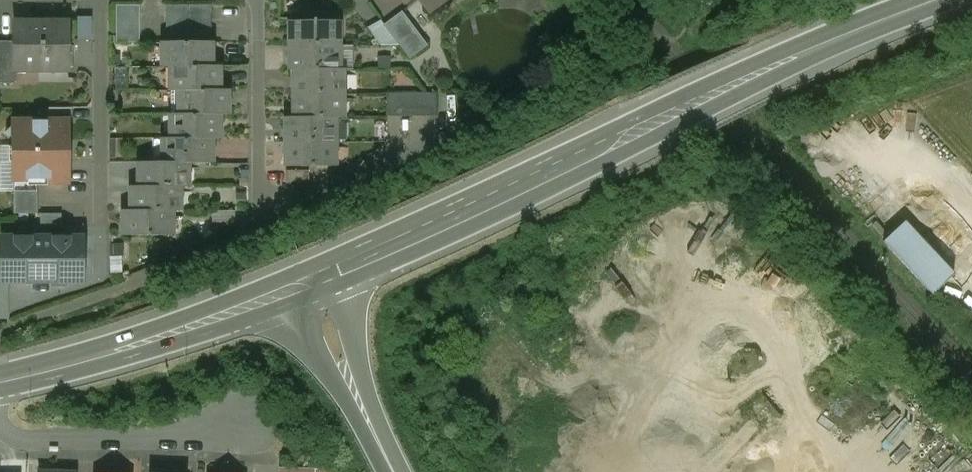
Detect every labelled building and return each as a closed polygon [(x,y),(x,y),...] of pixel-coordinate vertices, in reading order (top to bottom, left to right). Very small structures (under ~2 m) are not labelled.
[(140,5),(117,5),(117,42),(140,42),(140,5)] [(212,5),(166,5),(167,42),(212,42),(212,5)] [(428,45),(402,11),(384,25),(399,45),(410,59),(428,45)] [(81,16),(82,38),(97,37),(95,15),(81,16)] [(384,25),(381,20),(368,28),(381,45),(399,45),(384,25)] [(68,21),(14,22),(14,41),(14,70),(15,70),(68,70),(68,21)] [(339,21),(290,21),(290,45),(339,45),(339,21)] [(0,41),(0,83),(15,83),(15,70),(14,70),(14,41),(0,41)] [(167,42),(163,42),(163,67),(171,67),(171,66),(212,66),(212,42),(167,42)] [(339,45),(290,45),(290,70),(294,70),(294,69),(339,69),(339,68),(333,68),(333,47),(339,47),(339,46),(339,45)] [(353,45),(339,46),(339,47),(333,47),(333,68),(339,68),(339,69),(343,69),(343,70),(353,70),(353,45)] [(212,66),(171,66),(171,67),(171,91),(179,91),(179,90),(220,90),(220,66),(212,66)] [(339,69),(294,69),(294,70),(294,94),(343,93),(343,70),(343,69),(339,69)] [(220,90),(179,90),(179,91),(171,91),(171,114),(179,114),(220,114),(220,115),(228,115),(228,90),(220,90)] [(343,93),(294,94),(294,117),(294,118),(335,117),(335,118),(343,118),(343,93)] [(435,93),(387,93),(387,116),(436,116),(435,93)] [(72,108),(47,108),(47,121),(68,121),(68,122),(72,122),(72,108)] [(220,114),(179,114),(171,114),(171,138),(171,139),(212,138),(212,139),(220,139),(220,115),(220,114)] [(335,117),(294,118),(294,117),(286,117),(286,141),(335,141),(335,140),(335,118),(335,117)] [(47,121),(13,121),(13,124),(5,132),(13,140),(14,180),(38,180),(49,179),(49,183),(68,183),(68,122),(68,121),(47,121)] [(212,138),(171,139),(171,138),(163,138),(163,162),(163,163),(188,162),(188,163),(212,163),(212,139),(212,138)] [(335,141),(286,141),(286,166),(335,166),(335,141)] [(188,162),(163,163),(163,162),(139,162),(139,186),(139,187),(180,187),(188,187),(188,163),(188,162)] [(309,170),(286,170),(286,182),(309,182),(309,170)] [(38,180),(14,180),(14,214),(38,214),(38,180)] [(180,187),(139,187),(139,186),(131,186),(131,210),(131,211),(172,211),(180,211),(180,187)] [(172,211),(131,211),(131,210),(123,210),(123,235),(172,235),(172,211)] [(952,272),(901,218),(880,238),(933,292),(952,272)] [(83,238),(2,238),(2,281),(53,282),(53,285),(66,285),(66,282),(83,282),(83,238)]
